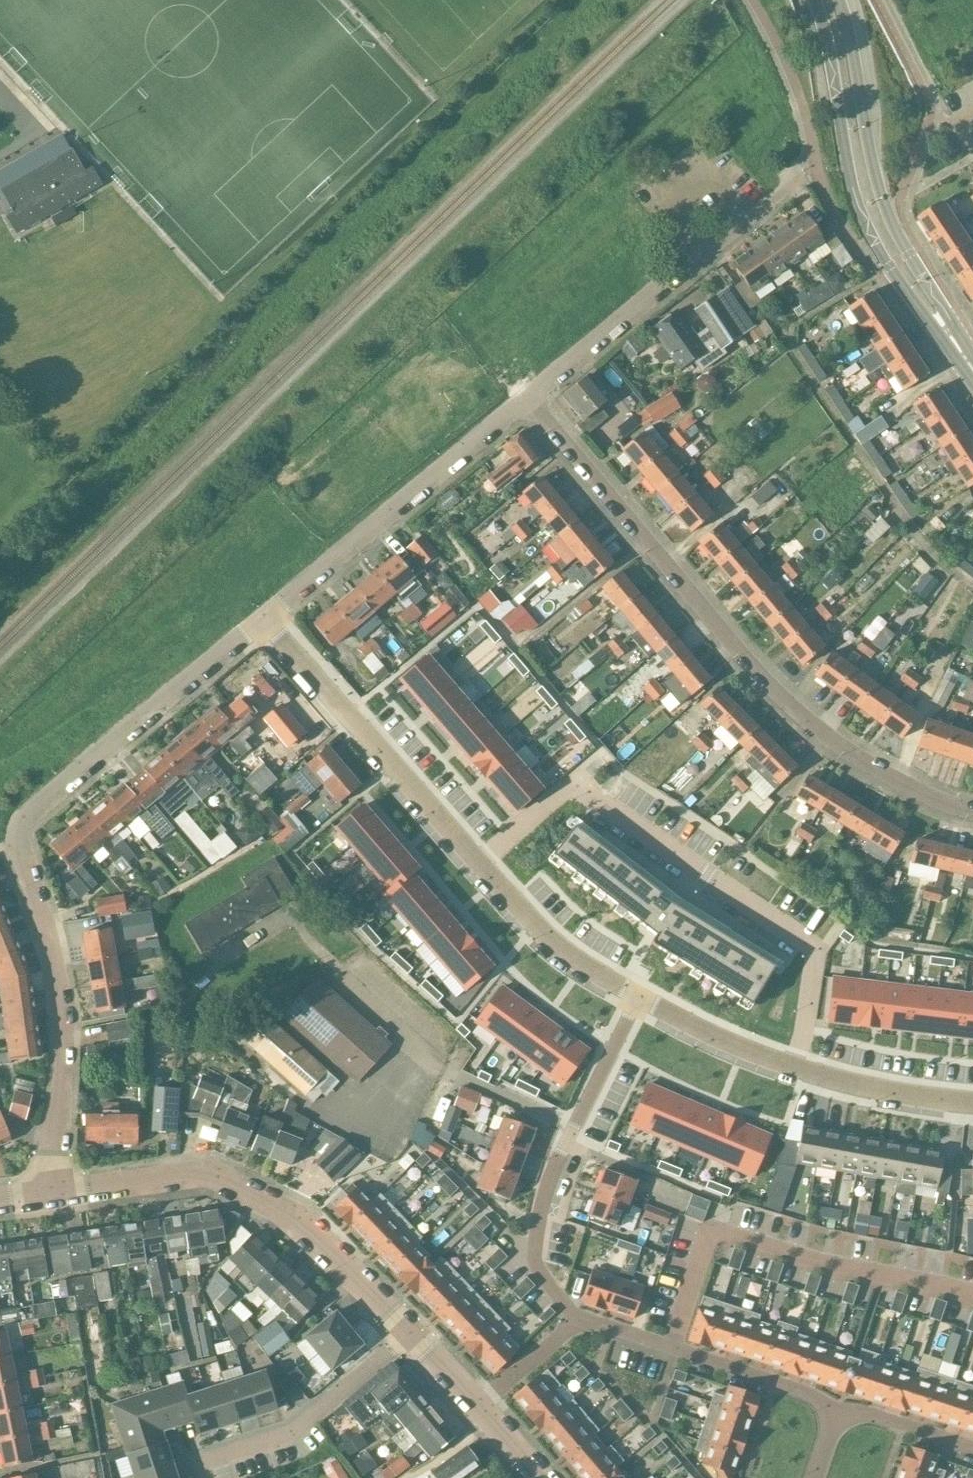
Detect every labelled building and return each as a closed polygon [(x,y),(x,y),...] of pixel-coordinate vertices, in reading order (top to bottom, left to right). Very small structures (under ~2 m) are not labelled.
[(102,186),(92,170),(86,173),(74,153),(45,169),(41,162),(33,166),(38,174),(3,194),(15,214),(8,219),(17,235),(102,186)] [(919,218),(933,239),(964,218),(960,213),(955,217),(944,201),(919,218)] [(803,211),(784,225),(805,254),(823,241),(831,252),(841,245),(825,223),(816,229),(803,211)] [(964,218),(933,239),(947,259),(972,243),(963,230),(969,226),(964,218)] [(767,237),(788,267),(805,254),(784,225),(767,237)] [(750,250),(771,279),(788,267),(767,237),(750,250)] [(961,280),(972,272),(972,245),(972,243),(947,259),(961,280)] [(750,250),(731,263),(753,292),(771,279),(750,250)] [(961,280),(972,298),(972,272),(961,280)] [(753,328),(727,288),(695,309),(707,328),(695,337),(676,310),(651,329),(663,346),(652,355),(660,365),(671,358),(679,368),(692,359),(700,370),(725,352),(722,348),(747,332),(754,343),(761,339),(753,328)] [(857,322),(851,325),(856,332),(886,312),(872,291),(846,307),(857,322)] [(816,307),(827,301),(822,293),(812,300),(816,307)] [(760,303),(755,296),(745,303),(751,310),(760,303)] [(812,300),(811,300),(801,306),(805,313),(816,307),(812,300)] [(860,338),(865,335),(875,349),(900,332),(886,312),(856,332),(860,338)] [(772,333),(764,321),(753,328),(761,339),(769,335),(772,333)] [(879,366),(883,373),(913,352),(900,332),(875,349),(884,363),(879,366)] [(634,336),(619,348),(629,360),(644,349),(634,336)] [(804,343),(796,349),(807,365),(815,359),(804,343)] [(928,374),(913,352),(883,373),(887,378),(892,375),(902,390),(928,374)] [(819,383),(827,377),(815,359),(807,365),(819,383)] [(582,419),(583,420),(599,407),(599,406),(609,399),(608,397),(590,375),(563,396),(566,399),(565,404),(568,408),(572,407),(576,412),(582,419)] [(823,390),(834,406),(842,400),(832,385),(823,390)] [(937,388),(912,405),(922,419),(916,423),(920,429),(951,409),(937,388)] [(645,409),(654,424),(680,408),(671,393),(645,409)] [(854,418),(842,400),(834,406),(846,424),(853,434),(883,415),(876,404),(854,418)] [(599,406),(599,407),(583,420),(582,419),(576,424),(585,436),(608,417),(599,406)] [(920,429),(925,436),(930,432),(939,446),(964,429),(951,409),(920,429)] [(853,434),(872,462),(880,457),(869,441),(890,426),(883,415),(853,434)] [(669,435),(674,441),(693,425),(688,419),(680,425),(669,435)] [(691,439),(690,438),(699,432),(693,425),(674,441),(680,448),(691,439)] [(641,432),(622,449),(640,470),(668,446),(652,427),(649,427),(642,433),(641,432)] [(972,453),(972,442),(964,429),(939,446),(948,459),(942,463),(947,470),(972,453)] [(489,475),(499,489),(541,456),(522,431),(502,446),(502,447),(511,458),(489,475)] [(668,446),(640,470),(657,490),(676,474),(660,454),(668,447),(668,446)] [(972,483),(972,453),(947,470),(951,476),(957,472),(967,487),(972,483)] [(883,480),(891,474),(880,457),(872,462),(883,480)] [(703,476),(709,482),(719,474),(714,467),(703,476)] [(677,475),(676,474),(657,490),(674,511),(702,487),(686,468),(677,475)] [(725,480),(719,474),(709,482),(714,489),(725,480)] [(539,477),(522,491),(535,506),(527,512),(533,519),(557,499),(539,477)] [(759,507),(777,491),(769,482),(751,498),(759,507)] [(896,482),(888,487),(899,503),(907,497),(901,489),(896,482)] [(692,532),(711,515),(694,495),(702,488),(702,487),(674,511),(692,532)] [(918,515),(907,497),(899,503),(911,520),(918,515)] [(575,521),(557,499),(533,519),(534,521),(542,514),(559,534),(575,521)] [(935,517),(920,531),(931,542),(945,528),(935,517)] [(762,525),(757,518),(747,526),(753,533),(762,525)] [(521,520),(510,528),(515,534),(526,525),(521,520)] [(559,535),(549,545),(565,566),(577,556),(593,542),(575,521),(559,534),(559,535)] [(887,528),(880,521),(865,535),(872,542),(887,528)] [(737,545),(753,533),(747,526),(744,522),(728,535),(720,524),(699,541),(717,562),(737,545)] [(521,542),(532,534),(526,525),(515,534),(521,542)] [(406,548),(422,566),(436,554),(421,536),(406,548)] [(737,545),(717,562),(734,583),(754,566),(764,558),(758,551),(764,546),(757,537),(749,543),(750,545),(743,552),(737,545)] [(564,572),(561,569),(551,579),(556,585),(566,578),(571,584),(576,581),(583,589),(595,578),(611,564),(593,542),(577,556),(584,564),(578,569),(574,564),(564,572)] [(950,562),(966,574),(972,566),(955,554),(950,562)] [(397,556),(376,574),(393,594),(414,576),(397,556)] [(791,559),(790,560),(781,567),(782,567),(787,573),(796,565),(791,559)] [(500,620),(514,609),(542,586),(551,579),(561,569),(556,562),(535,579),(536,580),(509,602),(509,601),(499,604),(489,592),(481,598),(489,607),(489,614),(493,619),(500,620)] [(787,573),(792,580),(801,572),(796,565),(787,573)] [(734,583),(751,603),(771,586),(754,566),(734,583)] [(618,572),(601,586),(620,608),(636,594),(618,572)] [(393,594),(376,574),(356,591),(373,611),(393,594)] [(937,582),(926,574),(910,594),(921,603),(937,582)] [(470,604),(455,585),(444,594),(459,613),(470,604)] [(788,607),(777,593),(771,586),(751,603),(768,623),(788,607)] [(356,591),(335,608),(352,628),(373,611),(356,591)] [(836,613),(839,616),(857,601),(849,591),(848,591),(843,596),(830,607),(836,613)] [(636,594),(620,608),(637,629),(654,615),(636,594)] [(576,608),(582,616),(592,607),(587,600),(576,608)] [(830,607),(830,606),(825,600),(816,608),(821,614),(821,615),(830,607)] [(406,609),(414,619),(420,613),(413,604),(406,609)] [(445,605),(419,626),(430,640),(456,618),(445,605)] [(788,607),(768,623),(785,644),(805,627),(788,607)] [(830,607),(821,615),(827,621),(834,614),(836,613),(830,607)] [(314,626),(331,646),(352,628),(335,608),(314,626)] [(399,615),(407,624),(414,619),(406,609),(399,615)] [(638,630),(631,637),(647,657),(672,637),(654,615),(637,629),(638,630)] [(485,621),(479,626),(487,635),(493,630),(485,621)] [(972,646),(972,622),(971,621),(959,645),(971,651),(972,646)] [(803,665),(823,648),(805,627),(785,644),(803,665)] [(864,654),(870,659),(878,648),(879,649),(892,633),(884,627),(871,643),(864,654)] [(493,630),(487,635),(495,644),(501,639),(493,630)] [(577,682),(606,657),(612,651),(611,651),(622,642),(618,636),(607,645),(607,644),(571,674),(577,682)] [(648,658),(656,652),(673,672),(690,658),(672,637),(647,657),(648,658)] [(371,638),(364,643),(373,654),(380,648),(371,638)] [(856,649),(864,654),(871,643),(865,638),(856,649)] [(611,651),(612,651),(618,659),(629,650),(622,642),(611,651)] [(358,649),(366,660),(373,654),(364,643),(358,649)] [(815,674),(837,690),(852,669),(830,653),(815,674)] [(513,654),(507,659),(515,668),(521,663),(513,654)] [(427,657),(400,680),(415,697),(442,673),(427,657)] [(708,680),(690,658),(673,672),(692,694),(708,680)] [(521,663),(515,668),(523,677),(529,672),(521,663)] [(852,669),(837,690),(858,706),(874,684),(852,669)] [(900,680),(907,685),(915,674),(908,669),(900,680)] [(966,715),(970,702),(972,703),(972,671),(962,699),(958,712),(966,715)] [(442,673),(415,697),(429,713),(456,690),(442,673)] [(929,673),(918,695),(931,702),(942,679),(929,673)] [(922,680),(915,674),(907,685),(914,690),(922,680)] [(654,679),(643,688),(648,694),(658,685),(654,679)] [(943,708),(955,685),(942,679),(931,702),(943,708)] [(895,700),(874,684),(858,706),(879,721),(895,700)] [(664,692),(658,685),(648,694),(654,701),(664,692)] [(541,687),(535,692),(543,701),(549,696),(541,687)] [(716,689),(701,704),(721,724),(736,709),(716,689)] [(456,690),(429,713),(443,730),(470,706),(456,690)] [(949,709),(958,712),(962,699),(954,695),(949,709)] [(557,705),(549,696),(543,701),(551,710),(557,705)] [(586,696),(572,709),(579,718),(594,705),(586,696)] [(217,706),(198,722),(219,747),(228,740),(235,748),(253,733),(246,724),(253,718),(238,700),(222,713),(217,706)] [(917,716),(895,700),(879,721),(901,737),(917,716)] [(470,706),(443,730),(458,746),(485,723),(470,706)] [(281,707),(263,721),(286,748),(303,734),(281,707)] [(736,709),(721,724),(713,732),(733,751),(741,743),(741,744),(756,729),(736,709)] [(563,725),(571,734),(577,728),(570,719),(563,725)] [(926,720),(917,745),(943,754),(952,729),(926,720)] [(230,800),(231,799),(239,793),(208,756),(219,747),(198,722),(180,737),(220,786),(219,787),(230,800)] [(485,723),(458,746),(472,763),(499,740),(485,723)] [(571,734),(579,743),(585,737),(577,728),(571,734)] [(775,748),(756,729),(741,744),(753,755),(745,762),(754,770),(775,748)] [(968,763),(972,749),(972,737),(952,729),(943,754),(968,763)] [(700,732),(691,741),(698,748),(707,738),(700,732)] [(180,737),(161,752),(202,801),(219,787),(220,786),(180,737)] [(703,753),(713,744),(707,738),(698,748),(703,753)] [(499,740),(472,763),(486,779),(513,756),(499,740)] [(328,746),(307,764),(323,783),(344,765),(328,746)] [(754,770),(774,790),(781,783),(796,768),(775,748),(754,770)] [(156,799),(170,816),(177,810),(184,804),(183,803),(194,794),(201,802),(202,801),(161,752),(142,768),(145,771),(135,778),(153,801),(156,799)] [(513,756),(486,779),(500,796),(527,773),(513,756)] [(360,785),(344,765),(323,783),(339,803),(360,785)] [(273,784),(260,769),(246,781),(259,796),(273,784)] [(740,771),(732,780),(738,786),(746,777),(740,771)] [(527,773),(500,796),(515,813),(542,789),(527,773)] [(807,776),(795,795),(819,810),(831,791),(807,776)] [(753,783),(746,777),(738,786),(745,792),(753,783)] [(137,816),(158,841),(174,828),(152,802),(153,801),(135,778),(126,786),(124,783),(106,799),(127,824),(137,816)] [(735,791),(712,817),(722,827),(746,801),(735,791)] [(819,810),(843,824),(855,805),(831,791),(819,810)] [(310,801),(304,793),(295,801),(301,809),(310,801)] [(108,840),(127,825),(127,824),(106,799),(87,815),(108,840)] [(291,817),(301,809),(295,801),(285,808),(291,817)] [(363,805),(336,829),(349,844),(376,821),(363,805)] [(839,833),(862,846),(861,847),(878,820),(855,805),(843,824),(844,825),(839,833)] [(108,840),(87,815),(69,829),(90,855),(101,846),(114,862),(122,856),(114,847),(108,840)] [(861,849),(885,864),(891,853),(902,834),(878,820),(861,847),(861,849)] [(376,821),(349,844),(363,860),(390,836),(376,821)] [(809,827),(802,823),(796,833),(802,837),(809,827)] [(574,826),(552,855),(655,935),(652,940),(652,941),(652,942),(652,943),(652,944),(653,945),(653,946),(751,1005),(775,967),(726,937),(730,930),(685,903),(681,910),(659,897),(661,894),(574,826)] [(810,842),(817,831),(809,827),(802,837),(810,842)] [(229,828),(202,849),(215,865),(241,844),(229,828)] [(89,891),(97,885),(90,877),(79,864),(90,855),(69,829),(50,845),(71,871),(74,873),(89,891)] [(390,836),(363,860),(376,875),(403,852),(390,836)] [(114,847),(122,856),(127,863),(135,856),(121,840),(114,847)] [(911,861),(939,868),(944,847),(916,840),(911,861)] [(939,868),(965,874),(971,853),(944,847),(939,868)] [(403,852),(376,875),(389,891),(410,873),(412,874),(418,869),(403,852)] [(856,855),(850,852),(843,863),(850,866),(856,855)] [(971,853),(965,874),(962,888),(972,890),(972,854),(971,853)] [(858,871),(864,860),(856,855),(850,866),(858,871)] [(181,867),(191,876),(200,865),(190,857),(181,867)] [(296,895),(274,857),(240,877),(246,888),(184,924),(201,952),(296,895)] [(312,862),(306,867),(314,876),(320,871),(312,862)] [(320,871),(314,876),(322,885),(328,880),(320,871)] [(389,891),(383,896),(397,912),(424,888),(412,874),(410,873),(389,891)] [(156,897),(170,888),(164,877),(149,885),(156,897)] [(922,899),(931,901),(934,887),(925,885),(922,899)] [(942,889),(934,887),(931,901),(939,903),(942,889)] [(424,888),(397,912),(411,927),(438,904),(424,888)] [(339,893),(333,898),(341,907),(347,902),(339,893)] [(126,912),(124,895),(96,900),(98,918),(126,912)] [(347,902),(341,907),(349,916),(355,911),(347,902)] [(438,904),(411,927),(424,943),(451,920),(438,904)] [(0,910),(0,929),(9,925),(3,909),(0,910)] [(131,919),(133,929),(148,926),(146,916),(131,919)] [(451,920),(424,943),(438,959),(465,935),(451,920)] [(366,924),(360,929),(368,938),(374,933),(366,924)] [(0,929),(0,947),(15,941),(9,925),(0,929)] [(109,928),(83,933),(87,960),(114,955),(109,928)] [(843,930),(839,937),(848,944),(853,937),(843,930)] [(374,933),(368,938),(375,947),(381,942),(374,933)] [(465,935),(438,959),(451,974),(478,951),(465,935)] [(0,947),(0,979),(18,973),(14,960),(22,957),(15,941),(0,947)] [(139,962),(154,959),(151,948),(137,951),(139,962)] [(879,950),(878,958),(890,959),(891,951),(879,950)] [(478,951),(451,974),(465,990),(492,967),(478,951)] [(891,951),(890,959),(901,961),(902,953),(891,951)] [(395,953),(389,958),(398,966),(404,961),(395,953)] [(114,955),(87,960),(92,986),(118,981),(114,955)] [(930,957),(929,965),(941,966),(942,958),(930,957)] [(942,958),(941,966),(953,968),(954,960),(942,958)] [(404,961),(398,966),(407,974),(412,969),(404,961)] [(0,979),(0,1009),(33,1004),(31,986),(22,987),(18,973),(0,979)] [(142,977),(144,988),(164,984),(161,973),(142,977)] [(282,1015),(357,1081),(390,1044),(315,978),(282,1015)] [(833,978),(828,1021),(854,1024),(859,981),(833,978)] [(425,980),(420,986),(428,994),(434,988),(425,980)] [(97,1013),(123,1008),(118,981),(92,986),(97,1013)] [(859,981),(854,1024),(880,1027),(886,985),(859,981)] [(886,985),(880,1027),(907,1030),(912,988),(886,985)] [(502,987),(476,1022),(498,1038),(523,1003),(502,987)] [(434,988),(428,994),(437,1002),(443,996),(434,988)] [(912,988),(907,1030),(933,1034),(938,991),(912,988)] [(938,991),(933,1034),(959,1037),(964,994),(938,991)] [(959,1037),(972,1039),(972,995),(964,994),(959,1037)] [(523,1003),(498,1038),(519,1054),(545,1019),(523,1003)] [(0,1009),(0,1026),(36,1021),(33,1004),(0,1009)] [(330,1090),(338,1081),(266,1017),(245,1041),(313,1102),(326,1087),(330,1090)] [(545,1019),(519,1054),(541,1069),(566,1035),(545,1019)] [(105,1025),(108,1043),(135,1038),(132,1020),(105,1025)] [(0,1026),(0,1043),(38,1037),(36,1021),(0,1026)] [(461,1024),(455,1030),(464,1038),(470,1032),(461,1024)] [(566,1035),(541,1069),(562,1085),(588,1050),(566,1035)] [(0,1043),(0,1054),(3,1075),(32,1071),(29,1057),(40,1055),(38,1037),(0,1043)] [(209,1039),(198,1046),(203,1056),(214,1049),(209,1039)] [(87,1059),(104,1058),(103,1045),(86,1047),(87,1059)] [(477,1077),(488,1083),(491,1076),(480,1071),(477,1077)] [(197,1087),(181,1081),(180,1116),(199,1117),(220,1126),(215,1137),(244,1148),(255,1118),(242,1113),(246,1104),(245,1104),(250,1090),(239,1083),(228,1078),(226,1084),(202,1076),(197,1087)] [(518,1080),(514,1087),(525,1092),(528,1085),(518,1080)] [(477,1113),(486,1093),(466,1084),(457,1104),(477,1113)] [(631,1124),(655,1135),(672,1095),(648,1084),(631,1124)] [(528,1085),(525,1092),(536,1097),(539,1090),(528,1085)] [(175,1133),(178,1088),(154,1087),(152,1112),(147,1111),(146,1128),(135,1127),(86,1128),(86,1144),(135,1144),(135,1141),(152,1136),(152,1131),(175,1133)] [(655,1135),(680,1145),(697,1105),(672,1095),(655,1135)] [(0,1101),(0,1144),(7,1141),(3,1131),(16,1126),(6,1099),(0,1101)] [(31,1119),(35,1105),(21,1101),(17,1114),(31,1119)] [(135,1127),(135,1110),(118,1111),(118,1103),(103,1103),(103,1111),(86,1111),(86,1128),(135,1127)] [(680,1145),(704,1155),(721,1115),(697,1105),(680,1145)] [(444,1117),(457,1122),(461,1111),(460,1110),(449,1106),(444,1117)] [(263,1117),(250,1150),(269,1157),(278,1132),(285,1134),(292,1116),(282,1112),(279,1123),(263,1117)] [(269,1157),(291,1165),(303,1132),(308,1120),(294,1112),(293,1116),(292,1116),(285,1134),(278,1132),(269,1157)] [(704,1155),(728,1165),(745,1125),(721,1115),(704,1155)] [(439,1129),(452,1134),(457,1122),(444,1117),(439,1129)] [(497,1132),(492,1130),(489,1139),(525,1153),(534,1130),(531,1129),(533,1125),(516,1118),(515,1122),(502,1118),(497,1132)] [(416,1121),(409,1140),(418,1145),(426,1131),(425,1130),(426,1125),(416,1121)] [(728,1165),(753,1175),(770,1135),(745,1125),(728,1165)] [(772,1182),(789,1185),(795,1166),(797,1162),(816,1165),(823,1130),(802,1126),(799,1141),(786,1138),(772,1182)] [(325,1129),(310,1147),(320,1156),(313,1162),(333,1183),(360,1157),(340,1136),(340,1137),(325,1129)] [(843,1133),(823,1130),(816,1165),(836,1169),(843,1133)] [(440,1159),(446,1148),(433,1140),(435,1137),(426,1131),(418,1145),(426,1150),(427,1150),(440,1159)] [(863,1137),(843,1133),(836,1169),(856,1173),(863,1137)] [(883,1140),(863,1137),(856,1173),(867,1175),(865,1186),(874,1188),(876,1176),(883,1140)] [(485,1164),(516,1176),(525,1153),(489,1139),(486,1147),(491,1149),(485,1164)] [(883,1140),(876,1176),(896,1180),(903,1144),(883,1140)] [(606,1148),(617,1152),(620,1145),(609,1141),(606,1148)] [(923,1148),(903,1144),(896,1180),(916,1184),(923,1148)] [(943,1151),(923,1148),(916,1184),(936,1187),(935,1192),(948,1194),(952,1168),(941,1166),(943,1151)] [(431,1160),(424,1153),(415,1161),(422,1169),(431,1160)] [(972,1154),(972,1169),(961,1169),(961,1195),(972,1195),(972,1154)] [(657,1168),(668,1173),(671,1166),(660,1161),(657,1168)] [(487,1197),(502,1203),(504,1198),(507,1199),(516,1176),(485,1164),(481,1162),(477,1172),(481,1174),(476,1188),(489,1192),(487,1197)] [(604,1170),(595,1192),(631,1206),(635,1197),(631,1196),(636,1181),(623,1177),(625,1172),(608,1166),(606,1171),(604,1170)] [(668,1173),(679,1177),(682,1170),(671,1166),(668,1173)] [(435,1182),(443,1190),(451,1181),(444,1174),(435,1182)] [(706,1187),(716,1192),(719,1185),(709,1180),(706,1187)] [(451,1181),(443,1190),(450,1197),(458,1189),(451,1181)] [(331,1202),(336,1208),(334,1210),(349,1225),(350,1224),(349,1224),(371,1203),(371,1202),(357,1188),(352,1183),(343,1191),(331,1202)] [(717,1192),(728,1196),(731,1189),(720,1184),(717,1192)] [(624,1214),(628,1215),(631,1206),(595,1192),(587,1216),(589,1216),(587,1221),(604,1227),(606,1222),(619,1227),(624,1214)] [(371,1202),(371,1203),(349,1224),(350,1224),(363,1238),(394,1208),(380,1193),(372,1202),(371,1202)] [(692,1194),(688,1205),(707,1212),(711,1201),(692,1194)] [(470,1218),(479,1210),(472,1202),(463,1211),(470,1218)] [(671,1214),(647,1205),(645,1211),(669,1220),(671,1214)] [(684,1215),(687,1216),(703,1223),(705,1217),(707,1212),(688,1205),(684,1215)] [(815,1217),(827,1219),(829,1209),(817,1207),(815,1217)] [(363,1238),(377,1253),(408,1222),(401,1215),(394,1208),(363,1238)] [(219,1213),(218,1209),(198,1213),(205,1248),(206,1254),(196,1256),(197,1258),(208,1257),(208,1263),(219,1262),(216,1242),(224,1241),(223,1235),(228,1235),(238,1213),(232,1210),(219,1213)] [(841,1212),(829,1209),(827,1219),(839,1222),(841,1212)] [(642,1217),(667,1226),(669,1220),(645,1211),(642,1217)] [(206,1254),(205,1248),(198,1213),(180,1216),(188,1254),(189,1260),(197,1258),(196,1256),(206,1254)] [(866,1237),(868,1226),(869,1216),(856,1214),(853,1234),(866,1237)] [(484,1215),(475,1224),(482,1231),(491,1223),(484,1215)] [(180,1216),(162,1219),(169,1257),(178,1256),(177,1250),(183,1249),(184,1255),(188,1254),(180,1216)] [(882,1219),(869,1216),(868,1226),(880,1228),(882,1219)] [(669,1253),(685,1258),(696,1223),(681,1218),(669,1253)] [(164,1253),(165,1258),(169,1257),(162,1219),(138,1223),(147,1277),(159,1275),(155,1254),(164,1253)] [(417,1242),(422,1237),(408,1222),(377,1253),(390,1266),(390,1267),(417,1242)] [(894,1238),(907,1240),(910,1224),(896,1222),(894,1238)] [(142,1249),(137,1223),(120,1226),(127,1264),(128,1267),(137,1266),(134,1250),(142,1249)] [(120,1226),(102,1229),(108,1267),(127,1264),(120,1226)] [(84,1232),(91,1269),(95,1269),(108,1267),(102,1229),(84,1232)] [(55,1237),(47,1238),(53,1275),(54,1276),(72,1273),(65,1236),(62,1236),(60,1232),(55,1233),(55,1237)] [(91,1269),(84,1232),(65,1236),(72,1273),(91,1269)] [(220,1268),(228,1275),(237,1266),(239,1268),(237,1271),(240,1274),(265,1248),(251,1235),(225,1262),(220,1268)] [(47,1276),(42,1239),(22,1242),(27,1272),(28,1280),(48,1277),(47,1276)] [(618,1239),(616,1247),(627,1251),(630,1243),(618,1239)] [(27,1272),(22,1242),(4,1245),(7,1275),(10,1289),(11,1289),(9,1275),(13,1275),(12,1271),(14,1270),(16,1282),(28,1280),(27,1272)] [(420,1277),(432,1266),(427,1260),(431,1256),(417,1242),(390,1267),(390,1266),(389,1267),(404,1282),(415,1271),(420,1277)] [(630,1243),(627,1251),(639,1255),(641,1247),(630,1243)] [(4,1245),(0,1246),(0,1291),(10,1289),(7,1275),(4,1245)] [(234,1282),(245,1293),(278,1260),(265,1248),(240,1274),(240,1275),(239,1276),(234,1282)] [(492,1255),(500,1264),(507,1257),(499,1248),(492,1255)] [(742,1261),(745,1252),(734,1248),(731,1257),(742,1261)] [(493,1271),(500,1264),(492,1255),(484,1262),(493,1271)] [(420,1277),(415,1271),(404,1282),(423,1302),(424,1302),(455,1271),(441,1257),(432,1266),(420,1277)] [(742,1261),(731,1257),(727,1267),(739,1271),(741,1263),(742,1261)] [(252,1303),(259,1296),(265,1301),(292,1273),(278,1260),(245,1293),(247,1294),(245,1296),(252,1303)] [(783,1264),(772,1260),(769,1270),(780,1274),(783,1264)] [(780,1274),(769,1270),(766,1280),(777,1283),(780,1274)] [(181,1271),(169,1273),(173,1293),(183,1292),(181,1283),(183,1282),(181,1271)] [(437,1316),(469,1285),(455,1271),(424,1302),(437,1316)] [(618,1280),(593,1271),(582,1303),(584,1304),(584,1305),(604,1312),(604,1311),(607,1312),(618,1280)] [(97,1302),(112,1300),(107,1272),(96,1274),(92,1274),(92,1275),(94,1289),(97,1302)] [(276,1303),(258,1320),(263,1325),(278,1313),(305,1286),(292,1273),(265,1301),(265,1302),(266,1301),(270,1305),(274,1301),(276,1303)] [(818,1286),(821,1277),(810,1273),(806,1282),(818,1286)] [(214,1274),(206,1291),(212,1302),(227,1287),(214,1274)] [(92,1275),(92,1276),(73,1278),(71,1279),(74,1297),(76,1310),(97,1306),(97,1302),(94,1289),(92,1275)] [(149,1279),(154,1304),(165,1302),(160,1277),(149,1279)] [(527,1277),(519,1284),(528,1293),(535,1286),(527,1277)] [(58,1281),(61,1299),(74,1297),(71,1279),(58,1281)] [(607,1312),(633,1321),(644,1289),(618,1280),(607,1312)] [(818,1286),(806,1282),(803,1292),(815,1296),(818,1286)] [(844,1292),(856,1296),(859,1286),(848,1282),(844,1292)] [(528,1293),(519,1284),(512,1291),(520,1300),(528,1293)] [(451,1330),(483,1300),(469,1285),(437,1316),(451,1330)] [(296,1322),(318,1299),(305,1286),(278,1313),(263,1325),(251,1335),(269,1358),(291,1340),(286,1334),(282,1330),(290,1322),(293,1319),(296,1322)] [(219,1314),(237,1297),(227,1287),(212,1302),(219,1314)] [(150,1290),(137,1292),(138,1301),(151,1299),(150,1290)] [(893,1301),(904,1305),(908,1295),(896,1291),(893,1301)] [(844,1292),(841,1301),(853,1305),(856,1296),(844,1292)] [(721,1308),(720,1308),(722,1302),(703,1296),(699,1307),(688,1340),(708,1347),(709,1345),(709,1344),(721,1308)] [(943,1312),(947,1302),(935,1298),(932,1308),(943,1312)] [(464,1344),(465,1344),(496,1314),(483,1300),(451,1330),(464,1344)] [(890,1310),(901,1314),(904,1305),(893,1301),(890,1310)] [(57,1316),(54,1302),(33,1305),(36,1319),(57,1316)] [(727,1351),(741,1309),(722,1302),(720,1308),(721,1308),(709,1344),(709,1345),(711,1345),(727,1351)] [(36,1319),(33,1305),(14,1308),(16,1323),(36,1319)] [(538,1319),(544,1325),(556,1313),(550,1306),(549,1307),(549,1308),(538,1319)] [(16,1323),(14,1308),(0,1311),(0,1326),(16,1323)] [(932,1308),(929,1317),(940,1321),(943,1312),(932,1308)] [(746,1357),(758,1321),(759,1321),(761,1315),(741,1309),(727,1351),(746,1357)] [(238,1326),(243,1323),(230,1310),(220,1317),(227,1334),(238,1326)] [(318,1354),(349,1328),(336,1311),(305,1337),(318,1354)] [(76,1314),(66,1315),(70,1344),(81,1342),(76,1314)] [(479,1359),(479,1358),(506,1333),(511,1329),(496,1314),(465,1344),(464,1344),(478,1360),(479,1359)] [(777,1327),(776,1327),(759,1321),(758,1321),(746,1357),(749,1358),(765,1363),(777,1327)] [(781,1368),(783,1369),(796,1333),(798,1328),(778,1321),(776,1327),(777,1327),(765,1363),(781,1368)] [(32,1322),(19,1325),(21,1336),(34,1333),(32,1322)] [(240,1328),(238,1326),(227,1334),(235,1347),(247,1339),(240,1328)] [(332,1370),(363,1344),(350,1328),(349,1328),(318,1354),(332,1370)] [(0,1330),(0,1358),(9,1356),(3,1329),(0,1330)] [(520,1347),(506,1333),(479,1358),(479,1359),(493,1373),(520,1347)] [(802,1378),(814,1339),(796,1333),(783,1369),(782,1371),(788,1373),(802,1378)] [(211,1337),(198,1338),(201,1354),(213,1352),(211,1337)] [(820,1384),(833,1346),(814,1339),(802,1378),(820,1384)] [(229,1341),(215,1345),(217,1354),(231,1351),(229,1341)] [(846,1374),(852,1376),(857,1360),(850,1357),(852,1352),(833,1346),(820,1384),(840,1390),(846,1374)] [(846,1374),(840,1390),(866,1399),(879,1361),(881,1355),(862,1349),(858,1360),(857,1360),(852,1376),(846,1374)] [(171,1368),(190,1363),(187,1350),(167,1355),(171,1368)] [(559,1359),(560,1360),(567,1367),(575,1359),(575,1360),(576,1359),(569,1350),(559,1359)] [(0,1358),(0,1385),(14,1382),(9,1356),(0,1358)] [(139,1358),(127,1361),(131,1377),(143,1374),(139,1358)] [(885,1405),(898,1367),(879,1361),(866,1399),(869,1400),(885,1405)] [(582,1366),(573,1374),(580,1382),(589,1374),(582,1366)] [(905,1410),(904,1409),(916,1373),(898,1367),(885,1405),(904,1412),(905,1410)] [(923,1416),(937,1374),(918,1367),(916,1373),(904,1409),(905,1410),(909,1411),(923,1416)] [(104,1368),(91,1370),(94,1387),(107,1385),(104,1368)] [(298,1368),(279,1384),(287,1393),(305,1378),(298,1368)] [(42,1369),(29,1371),(30,1379),(44,1376),(42,1369)] [(387,1415),(416,1392),(404,1377),(397,1369),(379,1384),(377,1381),(346,1408),(363,1430),(387,1415)] [(556,1389),(561,1385),(547,1369),(514,1397),(527,1412),(527,1413),(556,1389)] [(673,1380),(683,1384),(687,1374),(688,1373),(675,1369),(671,1380),(673,1380)] [(276,1407),(264,1371),(239,1379),(251,1415),(254,1414),(255,1417),(268,1412),(267,1410),(276,1407)] [(157,1372),(149,1374),(153,1384),(160,1381),(157,1372)] [(942,1422),(956,1380),(937,1374),(923,1416),(939,1421),(942,1422)] [(45,1385),(44,1376),(30,1379),(31,1388),(45,1385)] [(589,1386),(595,1394),(605,1386),(598,1378),(589,1386)] [(251,1415),(239,1379),(220,1385),(231,1422),(235,1421),(235,1423),(248,1419),(247,1417),(251,1415)] [(942,1422),(961,1428),(972,1391),(972,1386),(956,1380),(942,1422)] [(14,1382),(0,1385),(0,1412),(19,1409),(14,1382)] [(190,1405),(187,1396),(182,1382),(169,1386),(176,1409),(190,1405)] [(231,1422),(220,1385),(200,1392),(212,1428),(215,1427),(216,1429),(229,1425),(228,1423),(231,1422)] [(711,1402),(752,1417),(758,1397),(728,1387),(725,1396),(714,1393),(711,1402)] [(163,1431),(175,1427),(163,1388),(121,1402),(118,1408),(163,1431)] [(540,1429),(541,1429),(540,1428),(569,1404),(568,1403),(556,1389),(527,1413),(527,1412),(526,1413),(540,1429)] [(961,1428),(972,1432),(972,1391),(961,1428)] [(212,1428),(200,1392),(187,1396),(190,1405),(176,1409),(181,1425),(193,1421),(197,1435),(209,1431),(209,1429),(212,1428)] [(392,1435),(404,1427),(428,1406),(416,1392),(387,1415),(363,1430),(364,1431),(382,1422),(392,1435)] [(662,1407),(674,1411),(677,1402),(665,1398),(662,1407)] [(541,1429),(553,1443),(586,1415),(573,1399),(568,1403),(569,1404),(540,1428),(541,1429)] [(618,1414),(627,1406),(620,1399),(611,1406),(618,1414)] [(704,1421),(746,1436),(752,1417),(711,1402),(704,1421)] [(403,1453),(417,1442),(441,1422),(428,1406),(404,1427),(392,1435),(394,1436),(391,1438),(403,1453)] [(618,1414),(624,1422),(633,1414),(627,1406),(618,1414)] [(674,1411),(662,1407),(659,1417),(670,1421),(674,1411)] [(165,1438),(163,1431),(118,1408),(115,1414),(125,1447),(126,1450),(165,1438)] [(0,1412),(0,1440),(25,1435),(19,1409),(0,1412)] [(566,1458),(595,1434),(600,1430),(586,1415),(553,1443),(566,1458)] [(54,1429),(53,1421),(39,1424),(40,1432),(54,1429)] [(698,1440),(739,1454),(745,1436),(746,1436),(704,1421),(698,1440)] [(403,1453),(410,1460),(423,1450),(429,1457),(454,1437),(441,1422),(417,1442),(403,1453)] [(649,1426),(640,1434),(646,1442),(656,1434),(649,1426)] [(54,1429),(40,1432),(42,1440),(43,1440),(48,1440),(50,1450),(73,1445),(70,1428),(55,1431),(54,1429)] [(25,1435),(0,1440),(0,1447),(4,1467),(30,1462),(27,1447),(27,1446),(41,1444),(42,1441),(42,1440),(40,1432),(25,1435)] [(578,1473),(579,1473),(607,1449),(595,1434),(566,1458),(578,1473)] [(170,1454),(165,1438),(126,1450),(128,1456),(132,1469),(169,1458),(168,1455),(170,1454)] [(652,1448),(658,1456),(667,1448),(661,1440),(652,1448)] [(730,1474),(731,1472),(733,1473),(739,1454),(698,1440),(695,1450),(706,1454),(703,1463),(715,1467),(720,1477),(732,1477),(730,1474)] [(347,1441),(340,1446),(348,1455),(354,1451),(347,1441)] [(620,1474),(615,1469),(624,1461),(611,1445),(607,1449),(579,1473),(578,1473),(582,1477),(615,1477),(620,1474)] [(128,1456),(126,1450),(125,1447),(105,1453),(108,1463),(128,1456)] [(478,1464),(466,1447),(430,1472),(428,1470),(415,1477),(458,1477),(478,1464)] [(901,1466),(935,1477),(943,1477),(945,1471),(934,1467),(938,1458),(908,1447),(902,1464),(901,1466)] [(377,1466),(366,1451),(352,1461),(353,1462),(353,1461),(362,1475),(377,1466)] [(42,1463),(43,1463),(56,1460),(54,1454),(45,1456),(42,1463)] [(374,1477),(394,1477),(410,1466),(402,1455),(382,1471),(380,1468),(371,1474),(374,1477)] [(674,1456),(665,1463),(671,1471),(681,1463),(674,1456)] [(169,1458),(132,1469),(135,1477),(174,1477),(175,1477),(174,1474),(176,1474),(172,1461),(170,1461),(169,1458)] [(340,1458),(326,1466),(333,1477),(351,1477),(340,1458)] [(901,1466),(897,1477),(935,1477),(901,1466)]
